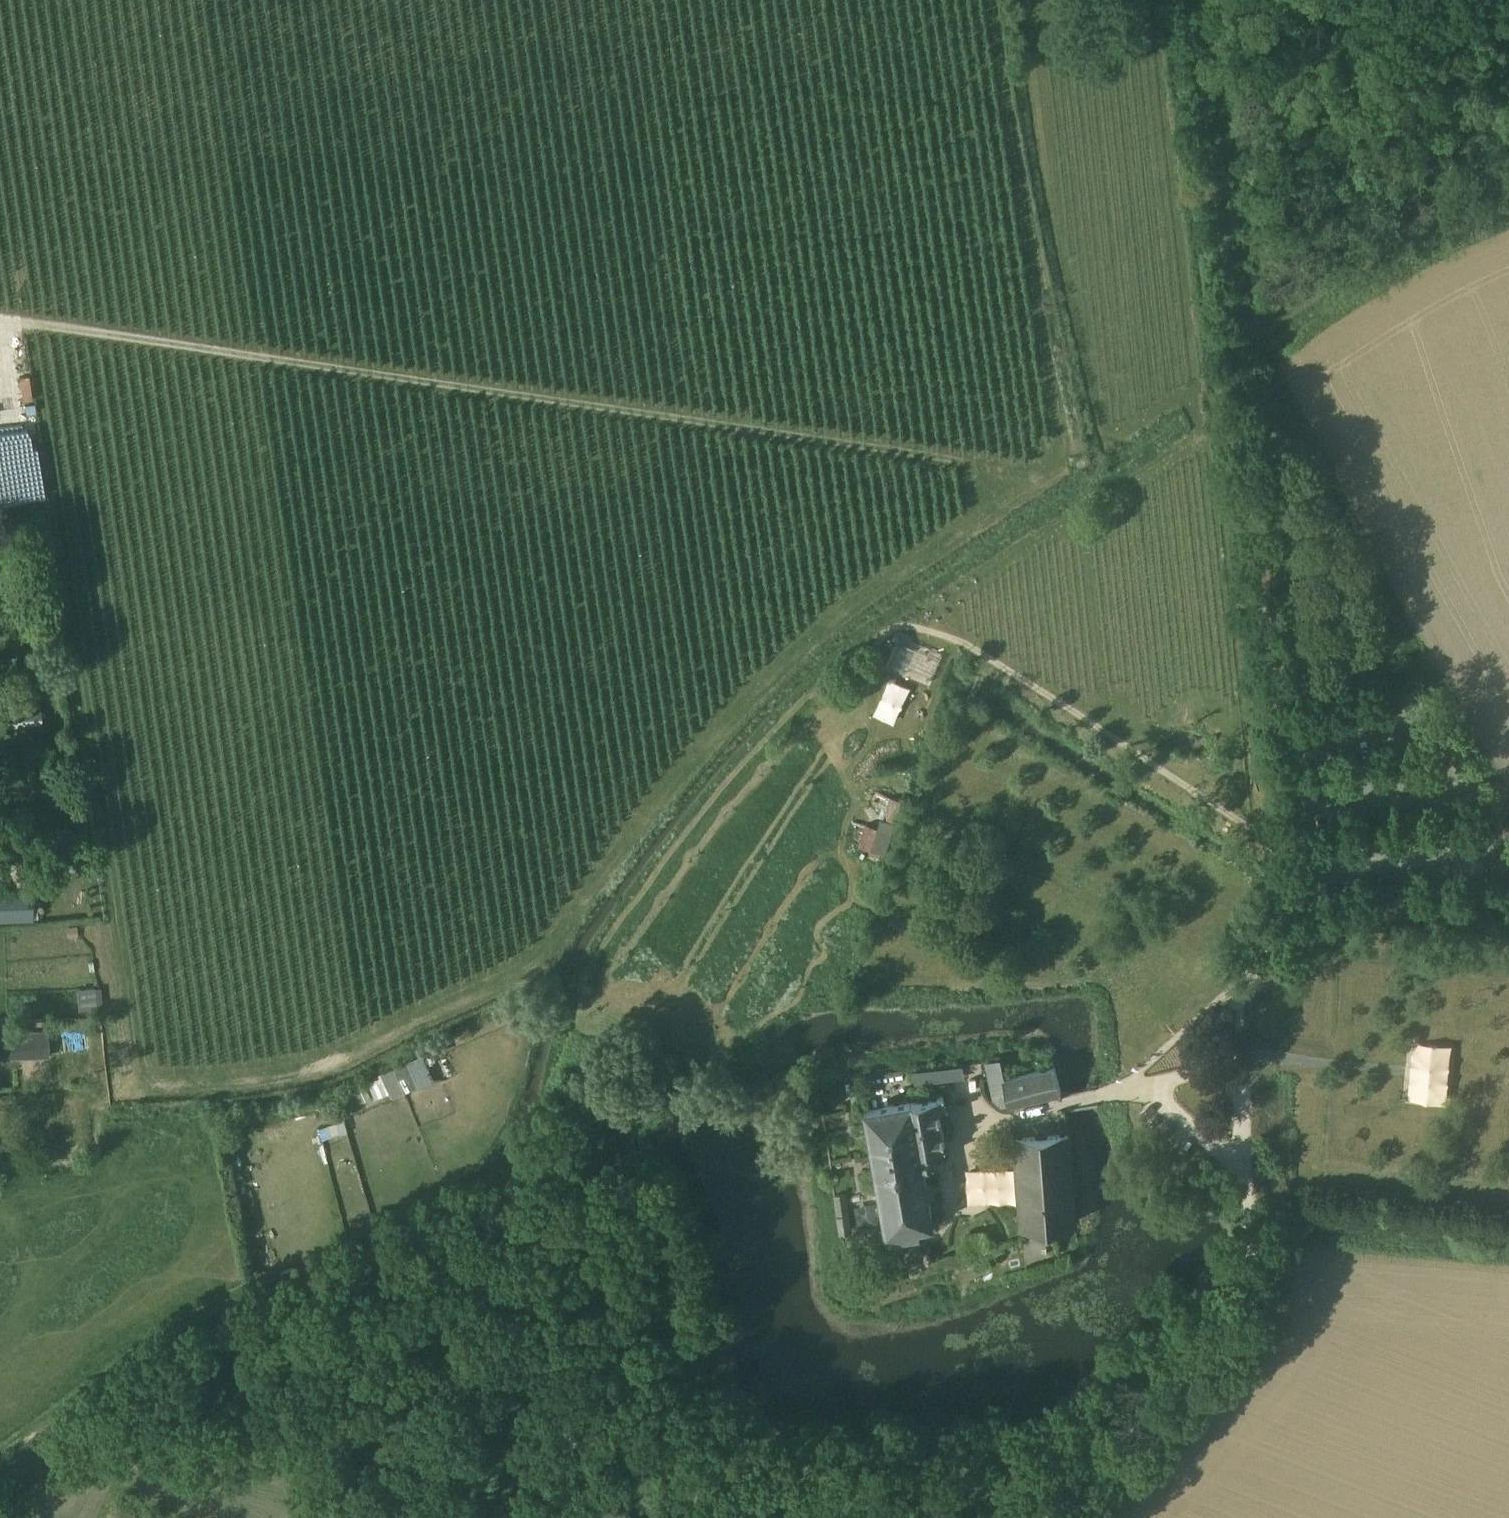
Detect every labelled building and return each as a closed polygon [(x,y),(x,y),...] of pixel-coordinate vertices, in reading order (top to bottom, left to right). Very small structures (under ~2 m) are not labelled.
[(4,709),(7,732),(39,728),(36,705),(4,709)] [(885,852),(892,820),(878,817),(872,849),(885,852)] [(0,896),(0,921),(33,920),(32,894),(0,896)] [(97,1008),(97,1004),(95,988),(95,987),(77,988),(78,1010),(97,1008)] [(1450,1105),(1458,1048),(1420,1043),(1412,1099),(1450,1105)] [(377,1102),(433,1079),(423,1053),(366,1076),(377,1102)] [(1054,1065),(1003,1078),(1010,1107),(1062,1093),(1054,1065)] [(911,1101),(866,1110),(889,1239),(921,1233),(919,1225),(934,1223),(923,1162),(934,1160),(932,1149),(945,1146),(938,1107),(946,1106),(944,1096),(911,1102),(911,1101)] [(1071,1131),(1012,1136),(1020,1228),(1078,1224),(1071,1131)] [(990,1202),(990,1166),(970,1166),(971,1202),(990,1202)] [(848,1190),(835,1192),(833,1192),(838,1232),(852,1231),(848,1190)]
